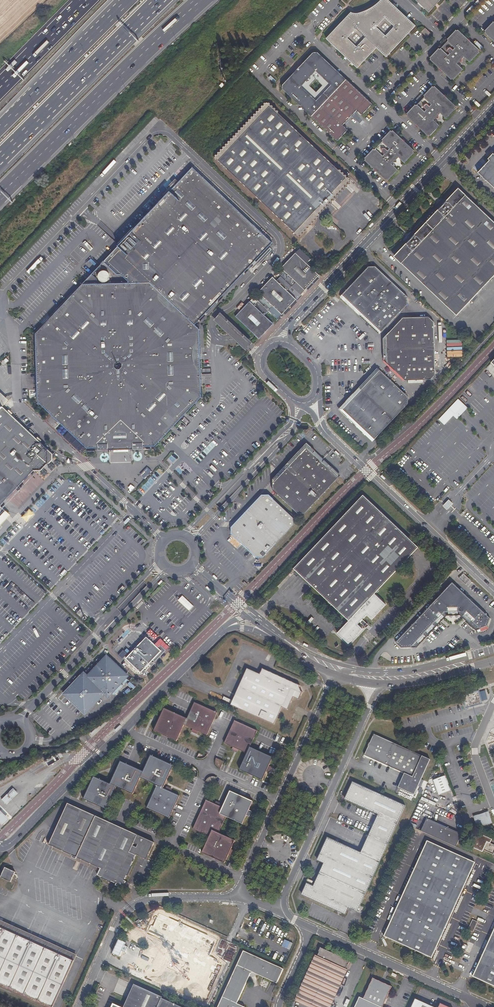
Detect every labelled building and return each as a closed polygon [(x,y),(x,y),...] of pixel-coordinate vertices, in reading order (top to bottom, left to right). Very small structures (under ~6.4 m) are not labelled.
[(417,26),(391,0),(381,0),(376,5),(368,12),(360,20),(356,16),(358,13),(350,10),(324,37),(337,48),(357,68),(377,48),(386,57),(400,43),(417,26)] [(441,0),(417,0),(430,12),(441,0)] [(376,5),(365,9),(359,11),(358,13),(356,16),(360,20),(368,12),(376,5)] [(485,32),(493,40),(493,22),(485,32)] [(429,38),(433,34),(427,28),(423,32),(429,38)] [(471,62),(481,51),(457,28),(447,38),(448,40),(440,48),(438,47),(429,57),(453,80),(464,69),(459,64),(461,61),(462,62),(463,61),(463,60),(463,59),(465,56),(471,62)] [(440,48),(448,40),(447,38),(438,47),(440,48)] [(329,62),(319,53),(313,53),(284,86),(284,92),(302,108),(304,105),(308,109),(306,111),(330,134),(332,136),(337,141),(348,130),(343,125),(357,110),(362,114),(373,103),(341,74),(338,77),(333,71),(334,67),(329,62)] [(333,71),(338,77),(341,74),(334,67),(333,71)] [(430,136),(441,125),(435,120),(438,118),(439,118),(440,118),(440,117),(440,116),(440,115),(442,113),(447,118),(458,108),(435,85),(425,95),(426,96),(417,105),(417,104),(407,114),(430,136)] [(348,179),(333,165),(304,136),(284,118),(270,104),(266,102),(215,156),(261,200),(284,222),(285,226),(288,226),(288,228),(290,228),(291,231),(293,231),(293,234),(299,234),(299,231),(301,232),(302,224),(308,224),(308,222),(311,221),(311,218),(313,219),(313,215),(324,205),(336,191),(348,179)] [(393,129),(383,139),(384,140),(376,149),(375,148),(365,158),(388,180),(399,169),(394,164),(395,162),(396,162),(397,162),(398,162),(399,161),(399,160),(399,159),(400,157),(406,162),(416,151),(393,129)] [(493,154),(488,160),(489,161),(478,173),(493,188),(493,154)] [(193,167),(134,229),(103,262),(118,274),(128,273),(128,282),(97,283),(97,279),(92,274),(35,333),(38,401),(87,447),(99,447),(99,450),(143,450),(142,446),(155,446),(201,395),(199,329),(195,324),(214,305),(273,242),(193,167)] [(457,315),(493,275),(493,222),(458,188),(445,202),(442,201),(438,206),(438,209),(413,236),(409,236),(406,240),(406,243),(395,256),(457,315)] [(493,217),(493,212),(479,198),(476,201),(493,217)] [(305,290),(320,274),(309,264),(296,252),(282,267),(285,271),(282,275),(292,286),(297,281),(305,290)] [(325,271),(313,260),(309,264),(320,274),(321,275),(325,271)] [(374,265),(367,264),(343,289),(344,296),(376,327),(384,327),(406,303),(406,296),(374,265)] [(288,290),(292,286),(282,275),(282,276),(281,277),(277,280),(273,276),(258,292),(262,296),(258,300),(269,310),(273,306),(282,314),(297,298),(288,290)] [(260,338),(273,323),(265,315),(269,310),(258,300),(254,304),(250,301),(236,316),(260,338)] [(429,316),(421,316),(400,316),(388,330),(389,341),(391,339),(392,368),(405,381),(432,380),(437,375),(434,323),(429,316)] [(360,390),(393,421),(409,404),(409,396),(380,369),(360,390)] [(393,421),(360,390),(342,409),(375,440),(393,421)] [(25,479),(30,474),(37,474),(44,468),(45,468),(49,465),(49,458),(35,445),(6,416),(0,411),(0,505),(25,479)] [(304,510),(334,478),(334,471),(309,448),(303,448),(274,478),(272,480),(272,487),(296,510),(304,510)] [(168,460),(171,463),(177,456),(174,453),(168,460)] [(263,554),(292,523),(293,517),(266,492),(260,492),(231,523),(231,530),(256,554),(263,554)] [(420,545),(364,492),(293,566),(332,604),(348,619),(336,631),(348,642),(363,627),(358,623),(360,621),(365,626),(368,623),(363,618),(364,616),(369,620),(384,605),(372,594),(420,545)] [(465,584),(470,581),(465,573),(460,577),(465,584)] [(462,590),(400,644),(403,647),(413,646),(441,616),(439,614),(441,612),(443,614),(446,611),(449,611),(449,607),(459,607),(459,611),(462,610),(466,613),(468,611),(476,620),(474,622),(481,628),(489,626),(491,617),(462,590)] [(179,600),(190,611),(194,606),(183,595),(179,600)] [(477,629),(481,628),(474,622),(476,620),(468,611),(466,613),(462,610),(461,614),(477,629)] [(441,616),(413,646),(417,646),(448,614),(446,611),(443,614),(441,612),(439,614),(441,616)] [(155,662),(166,650),(161,645),(158,648),(146,636),(126,658),(141,672),(144,674),(146,672),(143,669),(149,663),(152,666),(154,664),(152,661),(153,660),(155,662)] [(126,676),(108,659),(105,660),(88,679),(86,676),(83,677),(66,695),(66,697),(83,714),(87,714),(105,695),(108,697),(110,696),(112,694),(114,696),(126,684),(125,683),(128,680),(126,679),(126,676)] [(299,691),(298,685),(260,668),(258,673),(246,667),(237,687),(230,704),(229,705),(272,724),(280,707),(286,709),(291,697),(298,700),(301,692),(299,691)] [(166,708),(155,731),(178,742),(185,725),(208,736),(219,713),(195,702),(187,719),(166,708)] [(243,767),(268,778),(277,757),(252,746),(259,731),(237,720),(226,743),(249,753),(243,767)] [(428,761),(371,735),(361,757),(400,774),(394,788),(412,796),(428,761)] [(59,760),(55,753),(43,760),(46,767),(59,760)] [(95,778),(84,799),(106,810),(118,787),(134,794),(141,778),(157,785),(147,808),(170,818),(180,795),(163,788),(173,766),(151,757),(143,773),(120,762),(110,784),(95,778)] [(217,758),(216,759),(216,761),(216,763),(217,765),(218,767),(220,768),(221,768),(225,761),(217,758)] [(208,778),(206,780),(206,781),(214,785),(217,778),(216,777),(213,776),(211,776),(209,778),(208,778)] [(439,795),(452,791),(446,776),(434,780),(439,795)] [(379,815),(370,835),(389,844),(406,806),(353,782),(345,800),(379,815)] [(432,788),(427,786),(423,795),(428,798),(432,788)] [(16,793),(11,788),(0,799),(0,800),(4,804),(16,793)] [(207,800),(194,829),(210,836),(203,854),(226,864),(236,841),(219,833),(227,817),(243,824),(253,802),(230,791),(223,807),(207,800)] [(136,856),(138,857),(146,839),(68,804),(49,845),(102,869),(98,876),(102,877),(102,878),(108,881),(109,880),(117,884),(117,885),(124,888),(127,882),(125,881),(128,875),(129,876),(133,866),(132,866),(136,856)] [(0,809),(0,823),(2,826),(10,819),(0,809)] [(492,824),(488,812),(474,817),(477,828),(492,824)] [(454,846),(459,834),(427,819),(421,831),(454,846)] [(476,832),(469,846),(483,852),(484,851),(493,855),(493,845),(491,843),(492,839),(476,832)] [(459,834),(454,846),(456,847),(459,841),(462,835),(459,834)] [(370,835),(362,853),(381,862),(389,844),(370,835)] [(324,864),(320,873),(366,893),(381,862),(362,853),(328,838),(318,861),(324,864)] [(147,860),(155,843),(146,839),(138,857),(147,860)] [(428,841),(384,938),(431,959),(475,863),(428,841)] [(11,882),(15,872),(5,868),(0,878),(11,882)] [(358,912),(366,893),(320,873),(314,886),(307,883),(302,895),(346,915),(349,908),(358,912)] [(167,980),(164,985),(180,992),(187,978),(198,984),(219,938),(166,915),(155,918),(146,937),(151,940),(138,967),(167,980)] [(477,923),(472,921),(468,931),(472,933),(477,923)] [(52,1006),(53,1006),(77,956),(0,922),(0,984),(52,1006)] [(473,977),(493,987),(493,930),(473,977)] [(317,956),(296,1001),(310,1006),(331,1006),(348,970),(346,969),(348,966),(349,966),(352,961),(321,947),(318,953),(320,953),(318,957),(317,956)] [(244,950),(218,1006),(246,1006),(238,1003),(251,975),(255,973),(278,983),(285,968),(244,950)] [(390,987),(371,979),(362,999),(358,997),(354,1006),(381,1006),(390,987)] [(162,998),(163,997),(135,985),(125,1006),(158,1006),(162,998)] [(177,1005),(162,998),(158,1006),(181,1006),(177,1005)] [(416,999),(412,1006),(433,1006),(416,999)]
